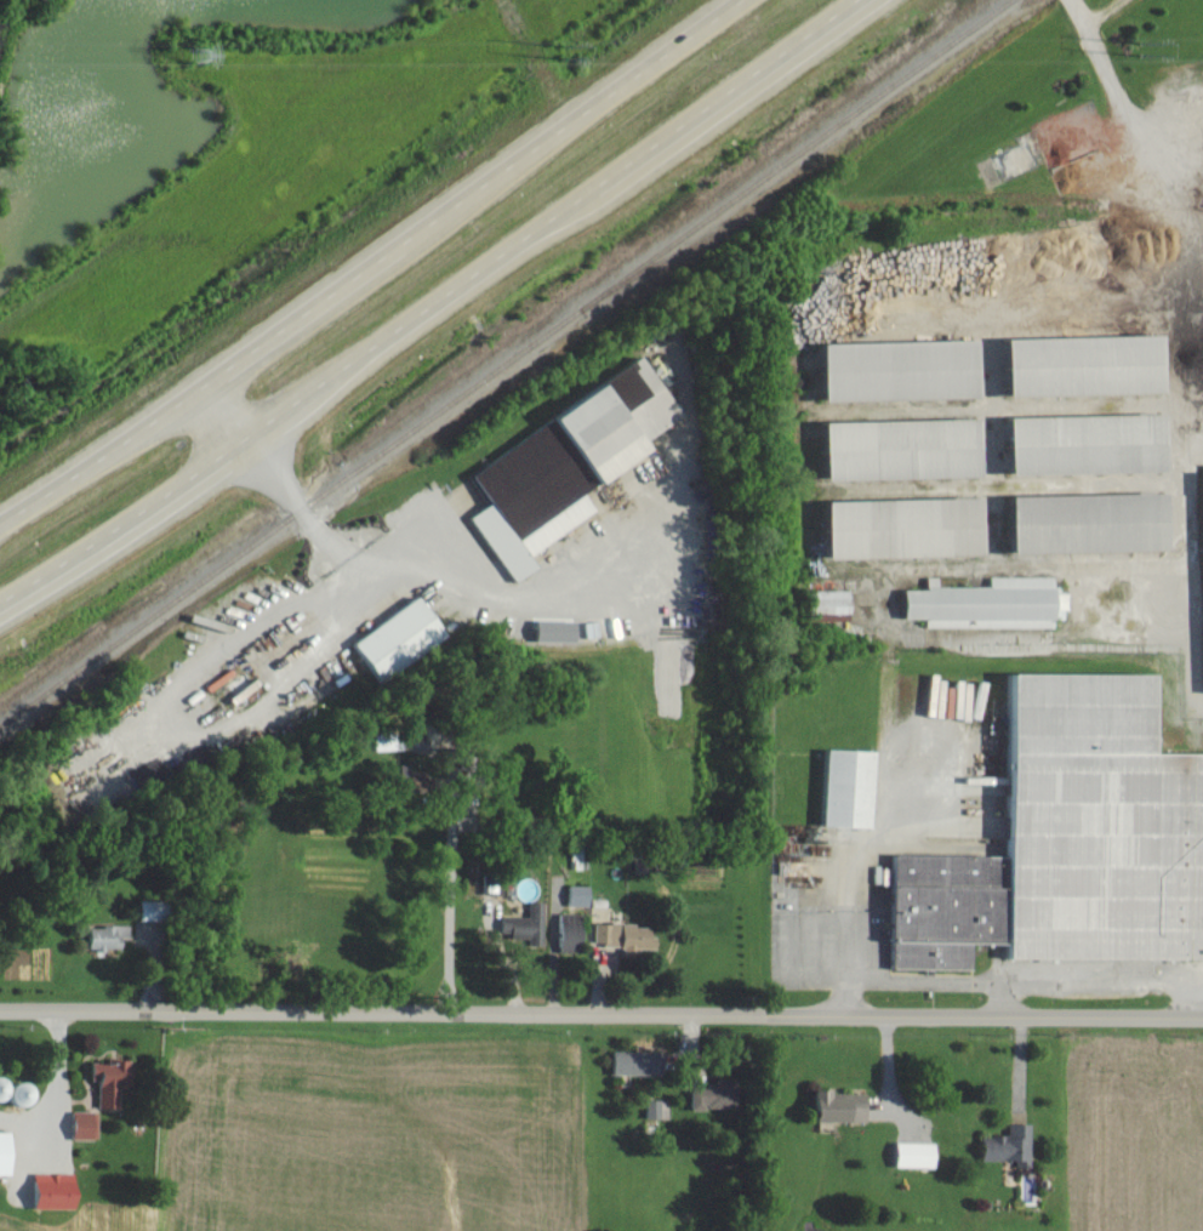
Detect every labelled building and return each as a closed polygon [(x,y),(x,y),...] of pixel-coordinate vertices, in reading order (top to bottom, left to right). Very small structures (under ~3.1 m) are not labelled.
[(1149,338),(995,340),(996,399),(1150,396),(1149,338)] [(810,404),(964,400),(963,342),(808,346),(810,404)] [(688,416),(650,359),(476,475),(496,505),(476,518),(520,584),(544,568),(536,555),(599,513),(589,497),(660,449),(654,439),(688,416)] [(1150,417),(997,420),(998,478),(1151,475),(1150,417)] [(966,480),(965,421),(811,425),(812,483),(966,480)] [(1202,696),(1202,475),(1195,475),(1202,696)] [(1000,557),(1154,554),(1152,496),(998,499),(1000,557)] [(814,561),(968,558),(967,501),(813,504),(814,561)] [(804,620),(844,621),(845,593),(804,592),(804,620)] [(452,638),(426,596),(354,642),(381,684),(452,638)] [(539,644),(581,643),(581,621),(539,622),(539,644)] [(378,752),(407,751),(407,734),(377,735),(378,752)] [(872,828),(874,751),(818,749),(816,826),(872,828)] [(507,896),(507,875),(486,876),(486,896),(507,896)] [(572,886),(571,907),(593,908),(594,887),(572,886)] [(144,921),(173,922),(173,902),(145,901),(144,921)] [(548,947),(549,903),(533,902),(533,918),(505,917),(504,937),(533,938),(533,947),(548,947)] [(566,913),(562,950),(584,952),(588,916),(566,913)] [(599,925),(599,948),(629,947),(629,952),(660,952),(660,925),(599,925)] [(94,951),(126,951),(127,928),(94,927),(94,951)] [(666,1077),(666,1053),(617,1052),(617,1076),(666,1077)] [(137,1063),(96,1062),(95,1082),(103,1082),(102,1109),(123,1110),(124,1089),(137,1089),(137,1063)] [(728,1079),(712,1080),(713,1089),(694,1090),(695,1111),(728,1110),(728,1079)] [(862,1123),(863,1096),(823,1095),(823,1091),(805,1090),(804,1121),(862,1123)] [(672,1101),(649,1100),(649,1120),(671,1120),(672,1101)] [(100,1140),(100,1113),(76,1113),(77,1141),(100,1140)] [(1015,1161),(1015,1168),(1030,1168),(1029,1124),(1007,1125),(1007,1137),(978,1137),(978,1162),(1015,1161)] [(17,1132),(0,1132),(0,1177),(18,1177),(17,1132)] [(891,1167),(935,1169),(936,1144),(892,1142),(891,1167)] [(81,1210),(81,1174),(37,1175),(38,1211),(81,1210)]
